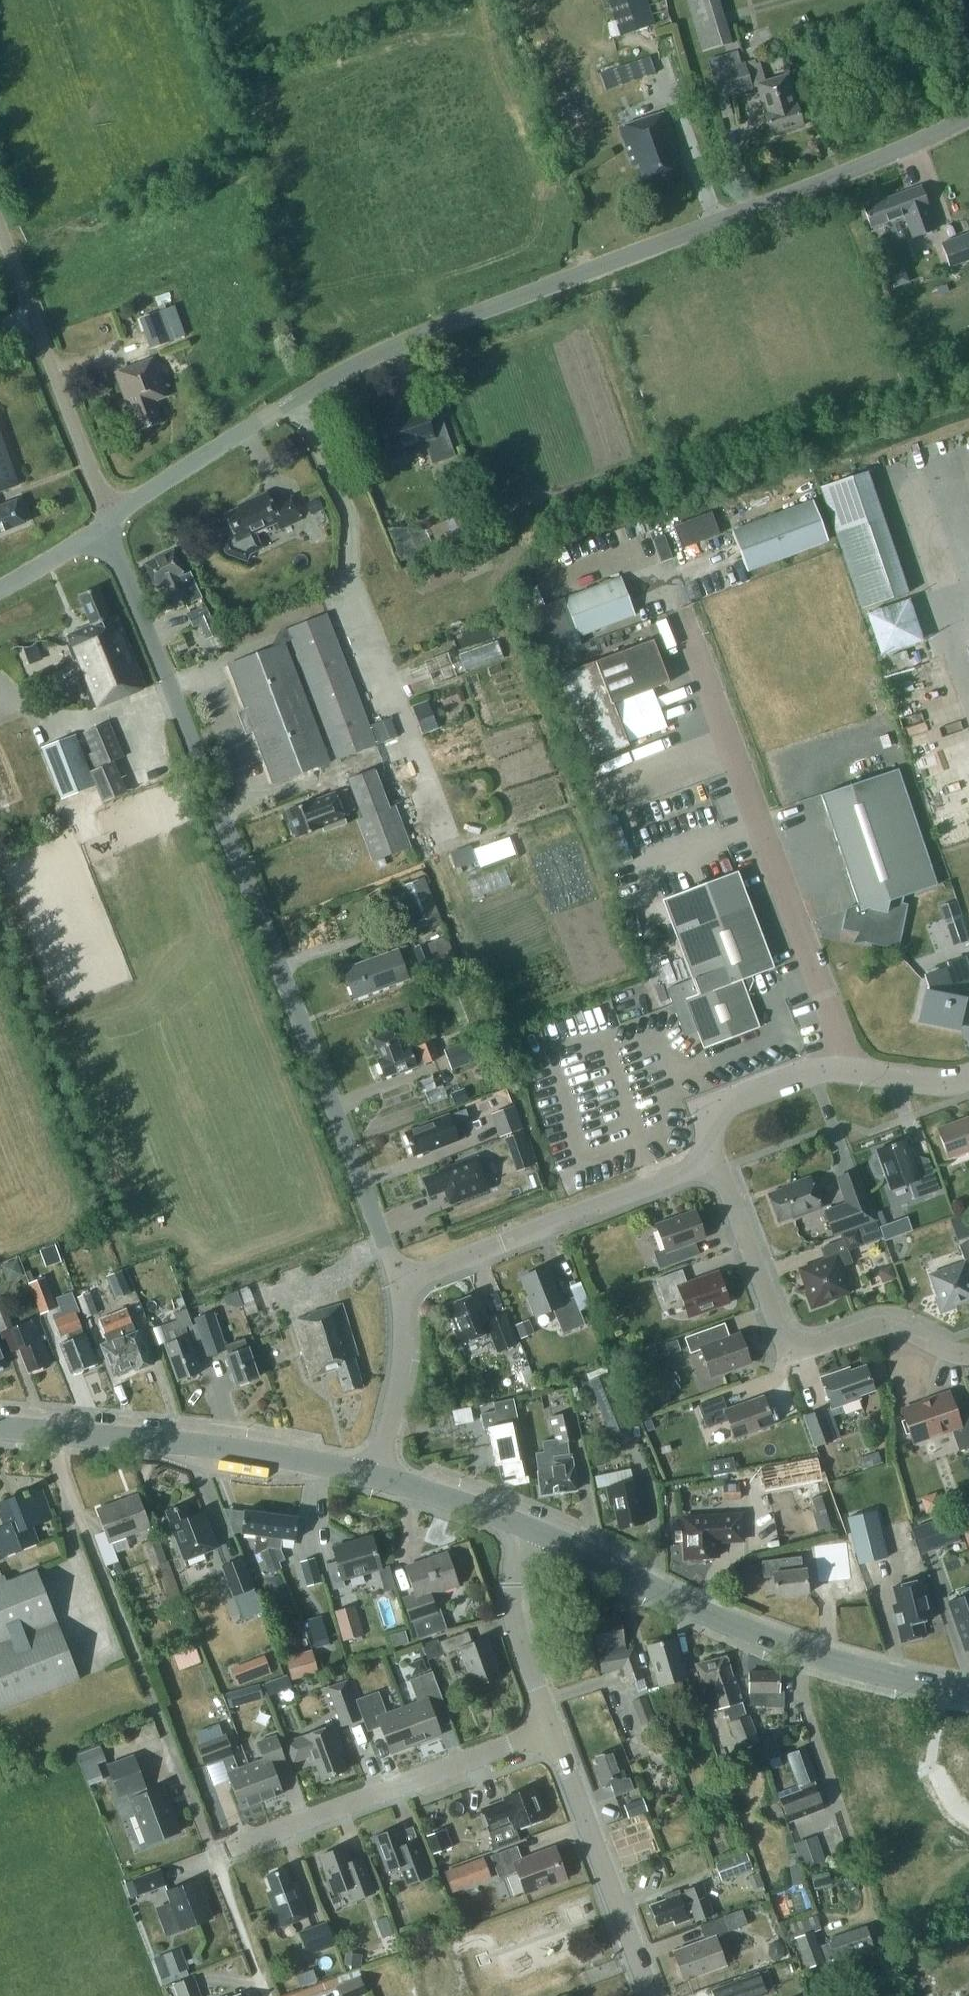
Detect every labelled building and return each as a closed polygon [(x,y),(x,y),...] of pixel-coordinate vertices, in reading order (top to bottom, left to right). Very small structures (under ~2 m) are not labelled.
[(616,20),(621,35),(655,23),(647,0),(608,0),(615,21),(616,20)] [(701,53),(732,44),(719,0),(686,0),(701,53)] [(598,72),(604,89),(655,72),(649,55),(598,72)] [(735,55),(707,66),(717,99),(721,98),(749,89),(742,64),(738,65),(735,55)] [(794,105),(785,76),(757,85),(765,113),(764,113),(771,136),(802,127),(795,104),(794,105)] [(631,168),(638,166),(645,187),(679,175),(671,149),(675,148),(662,114),(618,130),(631,168)] [(870,228),(903,216),(911,238),(935,229),(919,187),(908,192),(907,190),(862,207),(870,228)] [(950,268),(968,261),(968,233),(940,243),(950,268)] [(138,318),(150,349),(169,342),(169,341),(184,336),(173,306),(158,312),(157,311),(138,318)] [(131,410),(139,431),(160,423),(152,402),(168,396),(153,358),(114,373),(128,411),(131,410)] [(407,448),(423,442),(432,466),(454,457),(441,420),(428,425),(423,410),(377,427),(385,449),(374,453),(378,464),(385,467),(410,459),(407,448)] [(18,485),(0,435),(0,491),(18,485)] [(869,471),(822,484),(856,607),(903,594),(869,471)] [(226,513),(234,531),(226,535),(223,543),(226,551),(246,559),(249,552),(261,547),(254,531),(278,521),(281,528),(301,519),(291,497),(272,506),(266,493),(249,500),(250,502),(226,513)] [(318,498),(305,504),(311,515),(323,509),(318,498)] [(26,522),(18,499),(0,506),(0,532),(26,522)] [(827,538),(813,501),(732,531),(746,568),(827,538)] [(710,512),(673,527),(682,549),(719,535),(710,512)] [(397,552),(401,561),(407,559),(406,556),(429,549),(433,547),(425,529),(422,531),(387,528),(397,552)] [(144,564),(153,584),(155,589),(164,586),(175,610),(190,603),(190,604),(201,599),(189,572),(188,572),(189,573),(183,575),(172,551),(144,564)] [(620,575),(563,596),(577,634),(634,613),(620,575)] [(78,596),(91,626),(66,636),(69,644),(67,645),(93,709),(145,688),(116,616),(110,618),(98,588),(78,596)] [(879,655),(921,640),(905,598),(863,613),(879,655)] [(200,625),(207,639),(218,634),(205,606),(187,614),(194,628),(200,625)] [(287,629),(291,640),(337,760),(374,746),(324,615),(287,629)] [(668,680),(652,638),(557,673),(564,693),(559,695),(565,711),(570,709),(589,758),(628,743),(612,701),(668,680)] [(462,669),(502,657),(497,640),(457,653),(462,669)] [(246,733),(253,730),(273,784),(329,763),(284,643),(271,648),(228,664),(245,710),(238,713),(246,733)] [(426,700),(410,706),(420,733),(436,727),(426,700)] [(382,721),(371,725),(378,744),(389,739),(382,721)] [(114,760),(123,756),(109,722),(85,731),(92,750),(89,752),(96,768),(90,770),(103,800),(127,791),(114,760)] [(43,748),(63,798),(94,786),(74,736),(43,748)] [(864,941),(897,947),(906,902),(900,901),(902,894),(936,883),(897,767),(820,793),(857,903),(845,907),(841,928),(866,933),(864,941)] [(394,803),(389,805),(375,768),(347,779),(362,817),(356,820),(372,862),(411,847),(394,803)] [(292,829),(294,837),(329,824),(324,813),(340,807),(342,813),(355,808),(347,787),(285,810),(292,829)] [(453,867),(475,862),(472,845),(450,850),(453,867)] [(473,897),(508,884),(502,867),(467,880),(473,897)] [(696,1030),(702,1046),(759,1025),(744,984),(748,975),(773,965),(737,869),(662,898),(691,977),(665,986),(683,1034),(696,1030)] [(403,887),(420,931),(441,923),(423,879),(403,887)] [(954,901),(939,906),(942,915),(957,910),(954,901)] [(413,949),(420,967),(452,955),(445,937),(413,949)] [(343,969),(353,997),(405,977),(395,950),(343,969)] [(925,989),(920,1014),(958,1022),(963,997),(960,996),(956,984),(968,980),(968,973),(963,956),(948,961),(949,965),(925,974),(930,990),(925,989)] [(374,1038),(382,1057),(377,1059),(383,1076),(402,1069),(403,1071),(417,1066),(423,1064),(423,1063),(437,1058),(431,1041),(417,1046),(419,1050),(412,1053),(409,1046),(401,1049),(394,1030),(374,1038)] [(485,1057),(476,1037),(445,1050),(453,1070),(485,1057)] [(431,1077),(415,1084),(419,1094),(435,1088),(431,1077)] [(490,1114),(499,1137),(523,1128),(514,1105),(490,1114)] [(404,1132),(413,1155),(428,1149),(429,1151),(458,1140),(452,1125),(468,1119),(464,1109),(448,1115),(448,1114),(419,1125),(420,1126),(404,1132)] [(947,1157),(968,1149),(968,1115),(936,1126),(947,1157)] [(522,1130),(504,1137),(513,1162),(531,1155),(522,1130)] [(907,1181),(913,1197),(938,1188),(930,1164),(915,1169),(904,1138),(876,1148),(878,1156),(875,1157),(873,1162),(876,1171),(880,1173),(884,1172),(889,1187),(907,1181)] [(489,1189),(490,1189),(477,1155),(476,1156),(476,1157),(438,1171),(436,1171),(437,1173),(422,1179),(429,1196),(444,1190),(449,1204),(451,1204),(450,1203),(488,1188),(489,1189)] [(846,1204),(824,1212),(832,1234),(873,1220),(855,1171),(836,1178),(846,1204)] [(767,1192),(777,1220),(792,1214),(792,1216),(820,1206),(809,1175),(790,1182),(790,1184),(767,1192)] [(943,1206),(931,1211),(934,1218),(946,1214),(943,1206)] [(655,1224),(663,1248),(653,1252),(658,1267),(698,1252),(693,1238),(704,1234),(695,1210),(655,1224)] [(875,1223),(857,1229),(863,1245),(881,1239),(875,1223)] [(824,1261),(801,1270),(808,1289),(805,1290),(811,1306),(826,1300),(825,1297),(846,1290),(838,1265),(851,1260),(847,1250),(845,1251),(842,1240),(819,1248),(824,1261)] [(964,1260),(928,1273),(936,1295),(934,1296),(940,1312),(956,1306),(955,1303),(968,1298),(968,1273),(968,1270),(968,1240),(958,1244),(964,1260)] [(546,1265),(521,1274),(529,1295),(525,1296),(532,1312),(551,1304),(562,1332),(584,1323),(573,1295),(560,1300),(546,1265)] [(890,1266),(877,1270),(881,1283),(895,1278),(890,1266)] [(681,1295),(687,1314),(727,1299),(722,1285),(717,1271),(686,1282),(681,1268),(655,1277),(664,1302),(681,1295)] [(109,1279),(117,1297),(129,1292),(122,1274),(109,1279)] [(56,1308),(45,1277),(28,1283),(40,1314),(56,1308)] [(61,1311),(54,1313),(56,1319),(54,1319),(60,1335),(67,1332),(70,1339),(60,1343),(71,1373),(76,1371),(76,1372),(80,1371),(80,1369),(95,1363),(75,1311),(78,1310),(71,1292),(56,1297),(61,1311)] [(476,1292),(446,1304),(455,1328),(453,1329),(459,1342),(489,1330),(496,1350),(516,1342),(504,1312),(486,1318),(476,1292)] [(96,1311),(88,1293),(77,1298),(84,1316),(96,1311)] [(251,1294),(239,1298),(246,1316),(257,1312),(251,1294)] [(2,1297),(0,1298),(0,1330),(12,1325),(2,1297)] [(335,1369),(342,1392),(362,1387),(353,1358),(357,1357),(341,1305),(307,1315),(308,1317),(293,1321),(310,1377),(335,1369)] [(126,1309),(112,1314),(132,1367),(134,1366),(135,1368),(152,1362),(140,1330),(135,1332),(126,1309)] [(165,1343),(177,1378),(199,1371),(187,1335),(183,1337),(180,1329),(192,1325),(186,1310),(174,1314),(176,1320),(161,1325),(167,1343),(165,1343)] [(245,1338),(226,1344),(226,1345),(214,1311),(195,1318),(208,1355),(227,1349),(229,1354),(227,1354),(237,1383),(241,1382),(242,1385),(250,1382),(249,1379),(258,1376),(245,1338)] [(132,1367),(112,1314),(99,1319),(105,1334),(106,1334),(109,1342),(102,1344),(114,1374),(132,1367)] [(21,1347),(30,1370),(50,1363),(33,1319),(0,1332),(8,1352),(21,1347)] [(528,1320),(514,1326),(520,1339),(533,1333),(528,1320)] [(723,1321),(683,1336),(689,1351),(700,1348),(709,1374),(749,1360),(739,1332),(729,1336),(723,1321)] [(676,1340),(664,1344),(668,1355),(680,1351),(676,1340)] [(820,1376),(830,1407),(859,1397),(858,1394),(873,1388),(864,1364),(849,1369),(848,1366),(820,1376)] [(593,1388),(605,1417),(622,1411),(610,1381),(593,1388)] [(901,1408),(912,1440),(951,1427),(958,1449),(968,1445),(968,1411),(957,1415),(948,1390),(931,1395),(932,1398),(901,1408)] [(721,1394),(697,1403),(705,1426),(727,1418),(733,1437),(772,1423),(762,1394),(726,1407),(721,1394)] [(494,1411),(491,1412),(480,1414),(483,1430),(487,1429),(495,1466),(498,1465),(501,1480),(513,1485),(527,1482),(518,1437),(520,1436),(513,1399),(493,1403),(494,1411)] [(803,1416),(813,1448),(834,1441),(834,1439),(840,1437),(830,1408),(824,1410),(824,1409),(803,1416)] [(555,1445),(551,1445),(550,1440),(541,1441),(543,1452),(534,1453),(537,1472),(540,1495),(576,1490),(569,1442),(578,1441),(572,1413),(550,1418),(555,1445)] [(709,1474),(734,1472),(733,1458),(708,1459),(709,1474)] [(791,1475),(799,1501),(822,1494),(813,1468),(791,1475)] [(613,1505),(618,1529),(644,1524),(639,1499),(642,1499),(638,1479),(605,1486),(609,1506),(613,1505)] [(50,1519),(39,1490),(0,1505),(0,1516),(5,1529),(0,1530),(0,1558),(36,1544),(30,1528),(51,1520),(50,1519)] [(135,1495),(98,1509),(110,1543),(111,1543),(114,1553),(129,1547),(125,1537),(147,1529),(135,1495)] [(183,1560),(217,1547),(203,1512),(189,1517),(184,1504),(166,1511),(171,1524),(169,1525),(183,1560)] [(266,1548),(270,1514),(243,1511),(241,1533),(257,1535),(255,1552),(260,1550),(265,1561),(276,1557),(272,1546),(266,1548)] [(912,1527),(921,1553),(960,1540),(951,1513),(912,1527)] [(276,1557),(265,1561),(269,1573),(281,1568),(278,1562),(285,1560),(280,1549),(280,1548),(281,1538),(294,1540),(297,1518),(270,1514),(266,1548),(272,1546),(276,1557)] [(689,1559),(689,1562),(701,1561),(701,1558),(717,1557),(716,1542),(742,1541),(740,1515),(682,1518),(685,1559),(689,1559)] [(867,1558),(883,1556),(880,1532),(864,1534),(867,1558)] [(336,1561),(326,1564),(333,1590),(344,1586),(342,1580),(381,1568),(371,1536),(332,1548),(336,1561)] [(158,1539),(144,1544),(151,1566),(166,1561),(158,1539)] [(850,1543),(814,1547),(817,1571),(853,1566),(850,1543)] [(407,1565),(406,1565),(417,1597),(414,1598),(413,1594),(401,1598),(410,1622),(411,1622),(418,1639),(446,1629),(439,1609),(435,1610),(429,1593),(455,1585),(444,1553),(443,1553),(443,1554),(408,1566),(407,1565)] [(254,1588),(242,1556),(220,1565),(232,1597),(254,1588)] [(801,1570),(799,1557),(761,1562),(762,1578),(773,1577),(775,1597),(807,1594),(804,1569),(801,1570)] [(302,1563),(307,1581),(308,1586),(321,1583),(315,1559),(302,1563)] [(117,1560),(111,1563),(116,1575),(123,1572),(117,1560)] [(7,1706),(77,1678),(34,1570),(5,1582),(2,1577),(0,1578),(0,1709),(7,1706)] [(891,1604),(901,1642),(925,1636),(921,1621),(932,1618),(923,1579),(890,1587),(895,1603),(891,1604)] [(946,1601),(964,1651),(968,1649),(968,1593),(946,1601)] [(342,1640),(363,1634),(354,1605),(334,1611),(342,1640)] [(309,1620),(314,1640),(327,1636),(321,1617),(309,1620)] [(619,1618),(592,1623),(597,1657),(598,1657),(601,1673),(622,1669),(627,1684),(644,1678),(633,1648),(622,1649),(619,1618)] [(391,1633),(393,1645),(407,1642),(404,1630),(391,1633)] [(427,1659),(444,1653),(461,1647),(476,1687),(501,1678),(486,1638),(472,1644),(467,1631),(438,1642),(437,1639),(422,1645),(427,1659)] [(314,1640),(313,1640),(315,1648),(329,1644),(327,1636),(314,1640)] [(645,1653),(656,1688),(660,1687),(664,1698),(680,1694),(676,1681),(683,1679),(671,1639),(644,1648),(645,1653)] [(172,1653),(178,1669),(201,1662),(196,1646),(172,1653)] [(285,1659),(291,1680),(318,1672),(312,1652),(285,1659)] [(236,1687),(271,1672),(263,1653),(228,1669),(236,1687)] [(723,1658),(697,1664),(704,1692),(709,1690),(714,1710),(722,1708),(724,1715),(727,1715),(728,1719),(745,1714),(742,1702),(741,1703),(734,1676),(730,1677),(725,1657),(723,1658)] [(415,1701),(401,1706),(414,1742),(440,1733),(430,1707),(443,1702),(431,1670),(407,1679),(415,1701)] [(760,1705),(760,1706),(781,1706),(781,1690),(776,1690),(776,1672),(745,1672),(746,1693),(748,1693),(748,1705),(760,1705)] [(286,1676),(263,1681),(267,1694),(290,1688),(286,1676)] [(327,1687),(342,1725),(360,1718),(346,1680),(327,1687)] [(414,1742),(401,1706),(386,1712),(378,1690),(355,1698),(367,1730),(379,1726),(389,1752),(414,1742)] [(654,1720),(645,1696),(632,1701),(641,1726),(648,1723),(654,1720)] [(728,1721),(737,1747),(756,1740),(746,1714),(728,1721)] [(315,1763),(320,1778),(345,1769),(340,1755),(342,1754),(332,1725),(285,1742),(292,1761),(308,1755),(312,1765),(315,1763)] [(643,1734),(647,1747),(662,1742),(658,1729),(643,1734)] [(204,1766),(222,1760),(227,1773),(226,1773),(239,1808),(260,1800),(247,1765),(238,1769),(233,1756),(226,1734),(196,1745),(204,1766)] [(261,1760),(247,1765),(260,1800),(281,1792),(270,1764),(283,1760),(274,1735),(254,1742),(261,1760)] [(773,1736),(761,1740),(767,1760),(780,1756),(773,1736)] [(100,1746),(76,1755),(82,1769),(105,1760),(100,1746)] [(623,1779),(613,1749),(593,1756),(595,1763),(593,1764),(601,1786),(608,1784),(611,1793),(625,1788),(622,1779),(623,1779)] [(778,1800),(786,1822),(820,1809),(810,1782),(814,1781),(802,1749),(784,1755),(795,1787),(773,1795),(775,1800),(778,1800)] [(147,1844),(179,1832),(173,1816),(174,1816),(173,1815),(169,1806),(170,1806),(170,1804),(169,1805),(162,1786),(146,1793),(143,1787),(145,1786),(133,1756),(107,1766),(118,1796),(128,1792),(130,1799),(147,1844)] [(546,1816),(535,1786),(505,1797),(505,1799),(483,1807),(491,1829),(513,1821),(516,1827),(546,1816)] [(632,1810),(626,1813),(628,1818),(646,1811),(642,1799),(630,1803),(632,1810)] [(400,1825),(375,1834),(390,1874),(402,1870),(407,1885),(432,1877),(417,1837),(406,1842),(400,1825)] [(448,1848),(442,1830),(426,1835),(432,1853),(448,1848)] [(792,1840),(799,1864),(823,1857),(816,1833),(792,1840)] [(568,1875),(557,1846),(522,1858),(517,1843),(490,1853),(499,1876),(517,1869),(525,1891),(568,1875)] [(346,1845),(320,1854),(334,1893),(351,1887),(355,1898),(376,1891),(364,1855),(352,1859),(346,1845)] [(715,1864),(720,1880),(748,1871),(742,1855),(715,1864)] [(465,1864),(444,1872),(452,1892),(473,1885),(465,1864)] [(268,1890),(280,1925),(309,1915),(299,1884),(294,1886),(286,1866),(268,1872),(274,1888),(268,1890)] [(799,1866),(789,1868),(791,1885),(802,1884),(799,1866)] [(130,1897),(164,1884),(158,1869),(124,1881),(130,1897)] [(171,1932),(211,1917),(196,1879),(166,1890),(171,1902),(161,1906),(165,1915),(161,1916),(166,1929),(171,1932)] [(663,1894),(665,1898),(649,1904),(650,1908),(648,1909),(651,1918),(654,1917),(656,1924),(671,1919),(672,1923),(688,1917),(686,1914),(692,1912),(695,1920),(712,1913),(701,1882),(684,1889),(685,1891),(679,1893),(677,1889),(663,1894)] [(743,1925),(737,1910),(698,1926),(703,1939),(673,1951),(683,1979),(725,1964),(715,1936),(743,1925)] [(784,1926),(789,1940),(819,1929),(814,1916),(784,1926)] [(299,1932),(307,1955),(335,1945),(327,1922),(299,1932)] [(869,1946),(862,1928),(825,1941),(826,1943),(816,1947),(811,1933),(793,1939),(804,1969),(869,1946)] [(768,1946),(767,1955),(772,1960),(778,1960),(783,1955),(783,1946),(779,1942),(773,1941),(768,1946)] [(345,1953),(343,1964),(360,1966),(361,1955),(345,1953)] [(162,1985),(190,1975),(185,1960),(166,1966),(169,1976),(160,1979),(162,1985)] [(713,1995),(761,1995),(766,1994),(758,1973),(711,1990),(713,1995)] [(193,1976),(172,1984),(176,1995),(201,1995),(193,1976)] [(339,1995),(352,1995),(364,1991),(358,1976),(335,1985),(339,1995)]
